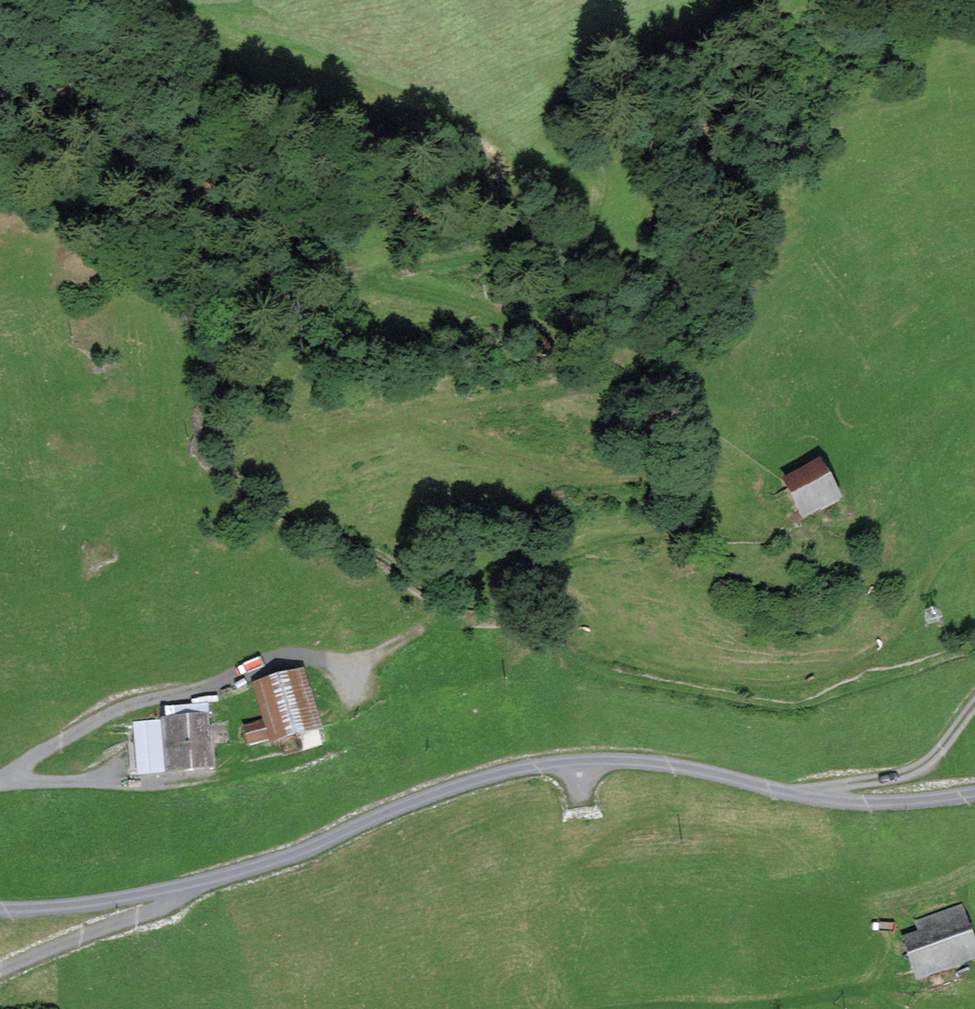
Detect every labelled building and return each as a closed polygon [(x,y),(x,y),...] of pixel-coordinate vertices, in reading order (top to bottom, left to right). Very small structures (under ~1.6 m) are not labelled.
[(822,463),(779,483),(798,524),(841,504),(822,463)] [(304,672),(254,688),(266,724),(240,732),(247,754),(323,730),(304,672)] [(211,720),(132,724),(137,781),(214,776),(211,720)] [(902,937),(915,976),(974,956),(974,933),(969,915),(902,937)]
